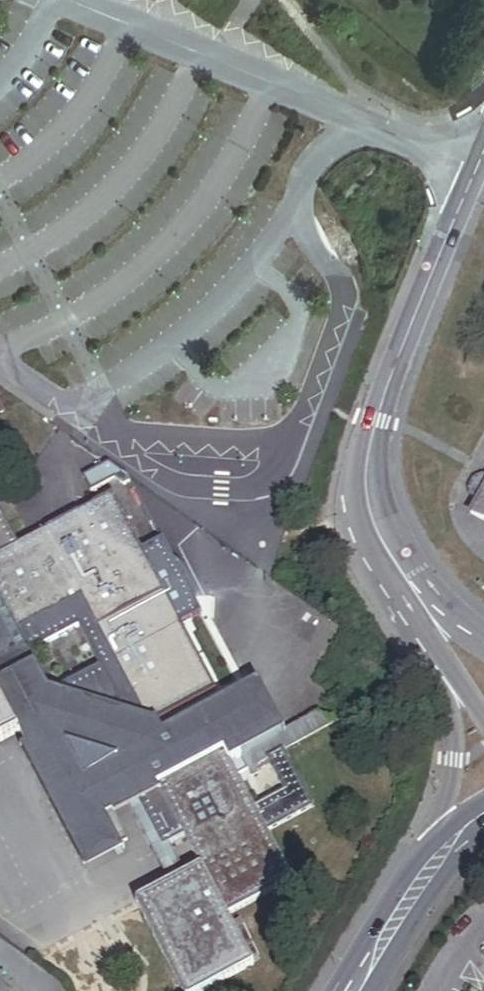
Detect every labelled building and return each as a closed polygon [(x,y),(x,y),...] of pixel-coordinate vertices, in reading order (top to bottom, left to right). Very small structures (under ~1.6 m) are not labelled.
[(82,478),(91,494),(114,482),(126,490),(113,496),(147,560),(171,548),(137,484),(109,464),(82,478)] [(478,503),(483,492),(483,476),(473,479),(466,489),(469,500),(478,503)] [(478,503),(473,512),(483,519),(483,492),(478,503)] [(5,609),(8,614),(30,656),(85,759),(156,721),(216,690),(147,560),(113,496),(18,546),(0,556),(0,599),(5,609)] [(0,511),(0,556),(18,546),(0,511)] [(0,618),(0,673),(30,656),(8,614),(0,618)] [(158,787),(225,751),(269,833),(312,810),(283,755),(337,726),(317,715),(284,733),(280,724),(278,725),(274,719),(269,709),(176,758),(162,731),(156,721),(85,759),(30,656),(0,673),(0,694),(20,732),(28,746),(20,750),(62,829),(86,875),(125,854),(107,819),(113,816),(114,819),(162,794),(158,787)] [(20,732),(0,694),(0,742),(20,732)] [(202,868),(228,917),(295,882),(269,833),(225,751),(158,787),(162,794),(202,868)] [(136,903),(183,990),(208,990),(254,966),(228,917),(202,868),(136,903)]
